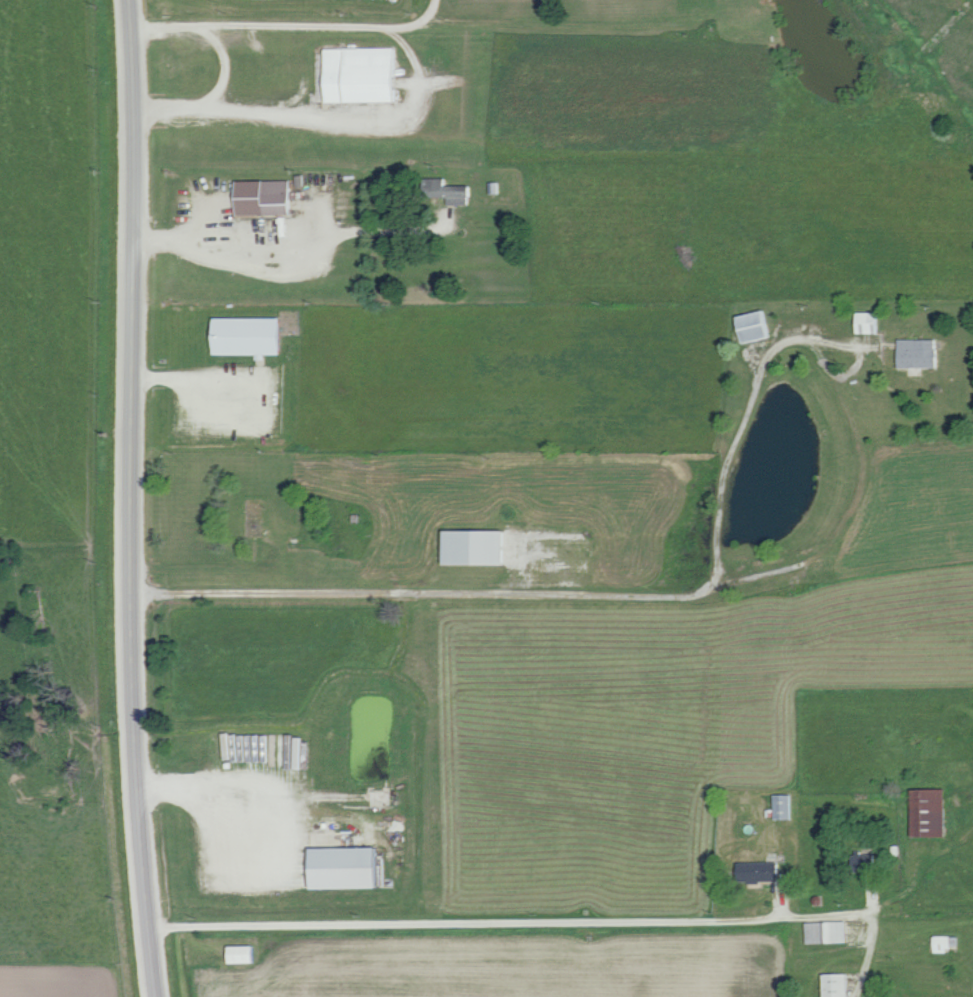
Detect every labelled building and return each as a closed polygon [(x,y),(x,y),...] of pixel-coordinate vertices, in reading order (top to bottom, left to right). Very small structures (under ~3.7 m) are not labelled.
[(401,48),(329,48),(329,103),(401,103),(401,48)] [(424,178),(424,197),(450,198),(449,204),(473,205),(473,185),(447,185),(447,178),(424,178)] [(294,214),(293,180),(241,181),(242,215),(294,214)] [(776,337),(770,310),(742,316),(748,343),(776,337)] [(882,312),(861,312),(861,334),(882,333),(882,312)] [(220,355),(286,354),(286,317),(219,318),(220,355)] [(940,339),(901,340),(902,368),(941,367),(940,339)] [(511,565),(511,531),(451,530),(451,564),(511,565)] [(916,789),(916,836),(950,837),(950,790),(916,789)] [(793,795),(777,795),(777,819),(794,819),(793,795)] [(317,890),(383,889),(383,848),(316,849),(317,890)] [(775,862),(740,863),(741,882),(782,881),(781,871),(776,871),(775,862)] [(808,944),(850,943),(849,922),(808,922),(808,944)] [(953,936),(937,936),(938,952),(952,952),(952,945),(960,945),(960,939),(953,939),(953,936)] [(234,963),(259,963),(259,946),(234,947),(234,963)] [(850,975),(825,974),(825,996),(850,996),(850,975)]
